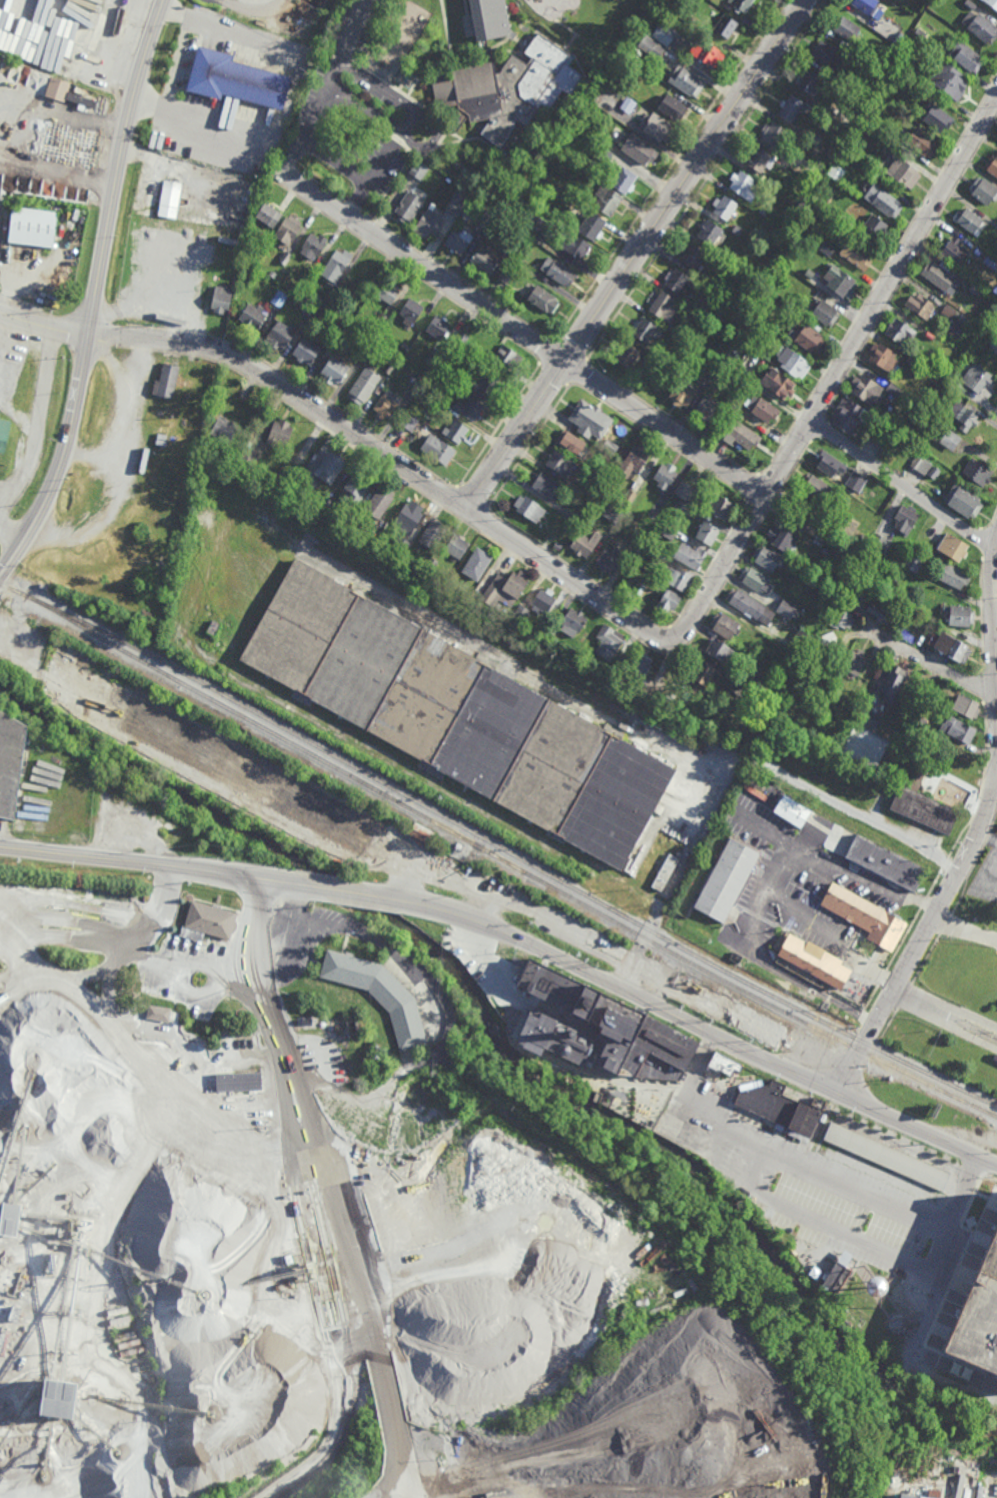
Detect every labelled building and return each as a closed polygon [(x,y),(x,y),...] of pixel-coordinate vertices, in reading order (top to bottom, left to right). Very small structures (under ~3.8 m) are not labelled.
[(23,35),(0,25),(3,17),(0,16),(0,0),(72,0),(85,5),(85,4),(97,9),(97,10),(109,14),(104,27),(109,29),(104,42),(100,40),(95,52),(88,50),(76,82),(14,58),(23,35)] [(473,14),(470,0),(505,0),(510,30),(516,35),(515,35),(513,39),(512,41),(510,39),(507,37),(505,38),(486,41),(477,42),(476,43),(475,36),(471,15),(473,14)] [(727,1),(728,0),(755,0),(754,1),(750,5),(745,13),(741,10),(739,13),(735,11),(736,10),(737,8),(727,1)] [(852,2),(848,0),(879,0),(876,5),(871,14),(870,15),(851,4),(852,2)] [(964,3),(966,0),(970,0),(976,5),(977,5),(973,10),(972,9),(964,3)] [(996,10),(983,0),(996,0),(996,10)] [(979,13),(996,28),(996,30),(996,37),(991,44),(988,42),(986,44),(967,28),(967,27),(961,22),(970,12),(970,11),(976,16),(979,13)] [(734,34),(733,33),(729,39),(713,29),(723,13),(738,23),(734,29),(736,30),(737,31),(734,34)] [(830,28),(833,23),(835,20),(836,18),(840,21),(843,16),(861,27),(856,34),(858,36),(854,43),(831,29),(830,28)] [(667,47),(666,46),(651,36),(662,20),(676,30),(677,31),(678,32),(667,47)] [(890,39),(879,32),(879,31),(883,25),(893,32),(895,33),(890,39)] [(926,39),(925,38),(924,40),(914,33),(917,28),(928,36),(926,39)] [(568,65),(583,75),(570,96),(569,95),(562,91),(550,108),(548,110),(540,104),(536,111),(526,126),(525,127),(518,123),(515,121),(513,124),(512,125),(514,126),(500,148),(480,135),(490,119),(470,123),(468,116),(457,133),(448,126),(460,109),(460,106),(438,110),(432,84),(436,83),(440,83),(455,80),(452,70),(467,67),(479,64),(493,61),(493,65),(495,74),(496,74),(499,73),(512,54),(519,59),(521,56),(538,32),(570,55),(574,57),(568,65)] [(658,61),(637,47),(646,34),(665,47),(666,48),(659,59),(658,61)] [(720,50),(719,51),(725,54),(716,69),(711,66),(689,53),(688,52),(690,49),(685,46),(689,41),(689,40),(693,43),(697,36),(699,37),(720,50)] [(824,42),(825,41),(834,48),(835,46),(845,52),(844,53),(842,57),(846,60),(840,69),(839,69),(836,67),(833,71),(815,59),(816,58),(811,54),(816,47),(818,44),(821,40),(824,42)] [(975,73),(975,74),(972,71),(971,73),(954,58),(956,55),(959,52),(953,48),(959,40),(985,62),(982,66),(980,68),(975,73)] [(632,51),(627,48),(630,43),(635,46),(632,51)] [(222,95),(283,110),(291,76),(231,61),(233,54),(197,46),(186,91),(221,99),(222,95)] [(870,64),(856,55),(860,48),(861,47),(875,56),(870,64)] [(969,84),(968,85),(964,90),(966,91),(965,93),(963,95),(960,100),(959,101),(958,103),(935,85),(929,81),(937,71),(936,70),(939,66),(940,67),(945,61),(963,75),(961,78),(963,80),(969,84)] [(696,98),(692,95),(691,97),(667,81),(674,70),(679,64),(702,80),(701,81),(703,82),(705,84),(701,90),(701,91),(696,98)] [(807,70),(807,69),(822,80),(821,81),(812,95),(799,87),(792,82),(802,67),(807,70)] [(64,102),(70,83),(51,76),(44,96),(64,102)] [(321,86),(314,83),(317,77),(324,81),(321,86)] [(859,97),(843,87),(848,79),(864,89),(859,97)] [(96,98),(95,101),(98,101),(95,109),(86,106),(84,112),(78,109),(79,104),(64,99),(67,91),(72,93),(73,89),(79,91),(78,92),(96,98)] [(685,104),(684,106),(688,108),(689,109),(683,118),(679,122),(658,108),(659,107),(660,105),(656,103),(661,96),(664,98),(668,92),(669,93),(685,104)] [(804,103),(799,109),(791,122),(790,123),(777,114),(782,106),(780,105),(781,103),(782,101),(783,100),(785,101),(790,93),(804,103)] [(628,114),(619,107),(626,96),(636,102),(628,114)] [(948,130),(945,127),(940,134),(918,117),(917,116),(921,111),(929,100),(930,101),(955,120),(951,126),(950,127),(948,130)] [(667,143),(662,140),(661,141),(660,143),(641,130),(643,127),(638,124),(639,124),(640,121),(634,116),(642,104),(653,111),(672,124),(670,127),(675,130),(672,134),(667,143)] [(852,132),(826,114),(827,112),(831,106),(833,104),(859,122),(852,132)] [(789,132),(788,133),(795,138),(791,145),(783,140),(781,144),(777,150),(761,140),(762,138),(764,135),(760,132),(762,129),(764,125),(766,123),(769,126),(772,121),(789,132)] [(936,142),(936,143),(939,145),(935,151),(934,153),(930,158),(927,156),(925,158),(906,144),(902,141),(904,138),(909,132),(912,127),(914,129),(916,126),(936,142)] [(646,167),(620,149),(621,149),(622,146),(624,143),(621,141),(626,133),(629,135),(632,131),(656,148),(655,150),(659,153),(652,163),(650,161),(646,166),(646,167)] [(818,146),(811,141),(810,140),(813,135),(814,135),(822,140),(818,146)] [(606,164),(593,155),(600,144),(600,145),(613,153),(613,154),(609,159),(606,164)] [(772,156),(771,157),(776,160),(770,169),(766,166),(762,173),(761,174),(746,164),(745,163),(746,161),(748,158),(745,156),(748,153),(749,151),(750,149),(753,151),(756,146),(757,147),(772,156)] [(996,156),(996,157),(996,176),(996,178),(986,171),(987,169),(984,167),(987,162),(988,161),(992,155),(995,157),(996,156)] [(918,172),(917,173),(920,175),(916,180),(915,182),(911,188),(906,185),(905,186),(885,173),(890,166),(886,164),(890,159),(893,162),(896,157),(918,172)] [(422,182),(420,181),(408,173),(409,172),(416,160),(417,161),(430,169),(422,182)] [(622,166),(623,165),(638,175),(635,179),(639,182),(635,188),(634,190),(630,195),(627,193),(625,195),(617,190),(606,181),(604,179),(616,162),(622,166)] [(838,183),(826,175),(834,163),(846,170),(838,183)] [(755,181),(754,183),(756,185),(753,189),(751,188),(749,190),(756,195),(754,199),(751,203),(747,200),(729,188),(730,187),(733,182),(729,179),(731,177),(733,174),(734,172),(737,175),(740,171),(755,181)] [(773,186),(761,179),(764,174),(776,181),(773,186)] [(984,175),(996,184),(996,196),(995,199),(992,197),(987,204),(971,192),(973,189),(970,187),(971,184),(973,182),(977,175),(981,178),(982,176),(984,175)] [(178,209),(160,206),(164,180),(182,183),(178,209)] [(624,197),(621,201),(617,208),(615,210),(610,218),(593,206),(599,197),(594,194),(595,191),(598,186),(599,187),(602,182),(624,197)] [(896,214),(894,216),(890,214),(889,215),(863,197),(874,182),(884,189),(900,200),(899,202),(903,205),(897,212),(896,214)] [(563,202),(562,201),(547,192),(553,183),(568,193),(564,200),(563,202)] [(456,218),(445,211),(445,210),(461,185),(472,193),(456,218)] [(425,201),(411,223),(407,221),(405,224),(400,220),(398,219),(397,218),(399,215),(398,215),(394,212),(395,212),(409,190),(412,193),(425,201)] [(739,204),(735,210),(729,220),(727,222),(724,220),(712,212),(713,211),(716,207),(712,204),(714,202),(715,199),(716,197),(720,200),(724,195),(739,204)] [(508,207),(502,204),(505,198),(511,201),(508,207)] [(273,205),(275,206),(273,209),(283,215),(273,230),(271,228),(270,230),(266,227),(267,226),(256,219),(257,214),(264,202),(267,204),(269,202),(271,203),(273,205)] [(989,222),(988,223),(976,235),(952,217),(951,216),(952,215),(953,214),(958,208),(960,209),(962,211),(966,206),(967,205),(989,222)] [(54,241),(58,242),(57,246),(54,246),(54,244),(52,244),(52,248),(48,248),(48,246),(12,241),(12,239),(10,239),(10,241),(8,241),(12,207),(58,212),(54,241)] [(441,218),(442,217),(448,221),(442,232),(436,238),(434,237),(431,235),(427,241),(423,238),(421,237),(412,231),(412,230),(427,208),(428,207),(437,213),(436,214),(438,215),(441,218)] [(487,230),(487,229),(478,224),(487,209),(496,215),(487,230)] [(589,213),(590,211),(605,220),(606,221),(607,222),(604,226),(601,231),(600,232),(603,234),(602,235),(601,238),(600,239),(597,236),(593,242),(576,231),(577,230),(584,219),(585,217),(582,215),(585,210),(589,213)] [(884,235),(883,237),(879,234),(876,240),(864,231),(859,228),(871,211),(887,223),(884,227),(888,230),(885,234),(884,235)] [(549,223),(548,226),(548,227),(553,230),(559,234),(563,228),(573,235),(574,233),(591,244),(586,252),(585,254),(581,260),(576,257),(542,235),(538,242),(537,242),(520,231),(523,225),(515,220),(519,214),(524,218),(526,219),(528,220),(533,212),(549,223)] [(849,228),(836,219),(841,212),(854,222),(853,223),(849,228)] [(297,219),(301,221),(299,226),(301,227),(302,228),(290,247),(288,246),(273,236),(286,216),(288,218),(290,214),(295,218),(297,219)] [(706,221),(707,219),(723,229),(721,232),(722,232),(722,233),(720,236),(718,234),(712,245),(712,246),(711,245),(708,243),(697,237),(698,235),(703,227),(705,223),(702,221),(703,221),(704,219),(706,221)] [(739,236),(731,230),(736,223),(744,229),(739,236)] [(468,232),(473,234),(474,235),(470,240),(461,255),(454,251),(453,252),(452,252),(451,250),(449,249),(450,247),(443,243),(447,234),(451,230),(454,232),(455,230),(458,232),(461,229),(463,230),(466,225),(471,228),(468,232)] [(510,249),(503,244),(511,230),(519,235),(510,249)] [(318,238),(320,235),(321,235),(322,236),(329,240),(318,258),(317,257),(316,257),(312,264),(306,260),(307,258),(300,254),(303,248),(301,247),(310,232),(318,238)] [(961,239),(958,242),(970,250),(968,252),(965,257),(960,263),(957,260),(954,264),(939,253),(944,246),(946,243),(950,237),(951,238),(954,234),(955,232),(962,237),(961,239)] [(864,270),(838,251),(850,235),(871,251),(868,256),(872,259),(869,262),(868,264),(864,270)] [(829,255),(818,245),(823,238),(835,248),(829,255)] [(811,251),(805,247),(808,242),(814,246),(811,251)] [(693,270),(680,261),(684,255),(686,252),(691,243),(698,247),(705,252),(704,253),(698,262),(694,269),(693,270)] [(485,248),(488,244),(493,248),(490,251),(501,258),(500,260),(490,274),(489,273),(481,268),(479,270),(477,268),(475,267),(476,264),(475,263),(474,264),(471,263),(472,261),(469,259),(479,244),(485,248)] [(519,266),(518,265),(509,259),(518,245),(528,252),(524,259),(519,266)] [(342,253),(344,250),(349,252),(352,255),(354,256),(337,282),(335,281),(335,282),(333,285),(331,284),(329,287),(327,285),(329,282),(327,280),(319,275),(320,274),(336,249),(342,253)] [(283,269),(281,268),(277,274),(273,271),(285,251),(286,251),(291,254),(292,255),(283,269)] [(989,252),(996,258),(996,270),(982,260),(983,260),(984,258),(984,257),(988,252),(989,252)] [(554,259),(554,258),(573,270),(572,272),(577,275),(572,282),(571,283),(569,286),(565,284),(564,286),(544,273),(545,272),(540,268),(539,267),(541,265),(547,254),(554,259)] [(791,265),(786,261),(790,255),(796,259),(791,265)] [(949,270),(951,267),(953,265),(960,271),(955,277),(953,280),(945,290),(920,272),(920,271),(923,267),(924,265),(929,259),(931,256),(949,270)] [(831,263),(833,261),(856,278),(854,280),(858,283),(854,288),(852,292),(846,299),(826,285),(826,284),(826,283),(829,280),(822,276),(828,267),(825,264),(828,260),(831,263)] [(506,283),(498,278),(497,277),(505,264),(506,264),(515,270),(507,280),(506,283)] [(689,275),(696,280),(691,287),(690,286),(685,282),(679,291),(677,294),(663,285),(663,284),(667,279),(664,277),(666,274),(669,271),(671,272),(675,267),(676,266),(689,275)] [(308,285),(305,283),(302,289),(296,286),(300,280),(309,267),(310,268),(315,271),(316,272),(308,285)] [(376,283),(371,280),(376,271),(379,272),(381,273),(381,274),(376,283)] [(400,285),(397,289),(398,290),(400,291),(390,305),(388,303),(374,293),(378,285),(383,280),(385,281),(388,277),(400,285)] [(979,295),(969,288),(969,287),(973,282),(974,281),(984,289),(979,295)] [(553,312),(551,311),(549,313),(547,311),(546,312),(526,298),(534,286),(536,283),(556,297),(555,298),(559,301),(558,302),(560,302),(555,308),(554,310),(553,312)] [(229,310),(225,309),(224,314),(213,312),(214,308),(211,307),(216,284),(233,287),(231,300),(229,310)] [(280,307),(273,303),(270,301),(271,300),(279,288),(289,294),(280,307)] [(673,297),(673,298),(673,299),(679,303),(683,306),(681,310),(677,307),(668,323),(667,322),(666,322),(648,311),(648,310),(652,304),(646,301),(648,298),(649,296),(651,292),(657,295),(661,290),(666,293),(673,297)] [(928,297),(937,304),(934,307),(931,311),(930,313),(929,315),(927,319),(904,303),(910,294),(915,297),(918,292),(918,291),(928,297)] [(323,308),(311,300),(316,293),(323,297),(322,298),(327,302),(323,308)] [(764,303),(762,297),(771,293),(774,299),(764,303)] [(705,319),(689,308),(690,308),(693,303),(697,297),(706,295),(716,302),(705,319)] [(414,323),(413,322),(410,326),(402,321),(404,317),(398,313),(409,296),(418,302),(420,303),(424,306),(414,323)] [(820,298),(821,296),(837,308),(837,309),(836,311),(840,313),(835,319),(834,321),(832,325),(828,322),(826,324),(806,310),(807,308),(805,307),(809,302),(811,303),(814,297),(816,296),(820,298)] [(352,322),(344,317),(349,309),(346,307),(350,301),(354,303),(357,297),(365,302),(352,322)] [(258,307),(260,303),(265,307),(264,308),(268,310),(269,311),(257,330),(256,330),(252,327),(250,329),(242,324),(244,321),(239,317),(249,301),(258,307)] [(957,316),(954,314),(951,318),(942,311),(941,310),(948,302),(960,312),(957,316)] [(323,316),(317,313),(319,308),(320,307),(326,311),(323,316)] [(379,312),(381,313),(388,317),(389,318),(380,331),(367,323),(375,310),(379,312)] [(963,326),(955,321),(962,312),(970,318),(963,326)] [(440,317),(442,315),(444,317),(446,318),(445,320),(451,324),(448,330),(450,331),(450,332),(446,338),(444,336),(441,341),(433,336),(431,337),(429,336),(430,334),(424,330),(429,321),(435,314),(440,317)] [(909,323),(917,330),(912,338),(906,334),(900,343),(884,333),(888,326),(887,325),(887,324),(889,323),(890,320),(891,321),(895,315),(903,319),(904,320),(909,323)] [(657,325),(645,343),(645,344),(631,334),(635,328),(632,325),(633,323),(634,321),(636,318),(640,321),(643,316),(657,325)] [(285,348),(283,347),(280,345),(279,347),(278,349),(270,344),(272,340),(267,336),(279,317),(297,329),(285,348)] [(816,351),(812,349),(810,351),(793,339),(794,338),(798,332),(806,321),(811,326),(823,334),(823,335),(821,337),(824,339),(824,340),(820,346),(816,351)] [(932,344),(922,337),(924,334),(927,330),(928,328),(938,335),(932,344)] [(460,351),(451,345),(460,330),(470,336),(460,351)] [(310,365),(304,361),(303,362),(302,362),(298,359),(297,358),(298,356),(292,353),(303,336),(321,347),(310,365)] [(996,338),(996,336),(996,354),(989,348),(991,346),(987,343),(993,336),(996,338)] [(363,356),(357,352),(355,351),(363,338),(372,343),(364,355),(363,356)] [(878,343),(879,341),(887,345),(901,356),(900,358),(897,363),(899,364),(900,365),(901,365),(896,373),(892,370),(890,372),(868,357),(870,354),(867,352),(870,347),(875,341),(875,340),(878,343)] [(636,363),(633,361),(633,362),(629,368),(628,369),(613,359),(617,353),(623,345),(625,341),(633,345),(639,350),(637,353),(641,355),(640,357),(638,360),(636,363)] [(406,350),(400,346),(403,342),(409,346),(406,350)] [(515,368),(508,363),(507,364),(501,360),(500,362),(498,361),(497,363),(496,362),(491,359),(502,343),(523,357),(515,368)] [(806,371),(803,374),(801,373),(798,377),(775,360),(778,356),(775,354),(781,345),(784,347),(786,344),(808,360),(806,362),(810,365),(807,370),(806,371)] [(436,347),(435,349),(437,350),(443,354),(444,354),(435,368),(430,365),(428,368),(422,363),(432,346),(433,347),(434,346),(436,347)] [(336,388),(336,387),(323,379),(325,375),(321,372),(332,354),(349,366),(350,366),(336,388)] [(915,368),(905,362),(905,361),(910,355),(910,354),(920,361),(915,368)] [(712,379),(697,370),(694,368),(703,355),(720,366),(712,379)] [(389,375),(384,372),(383,372),(384,371),(391,360),(397,364),(389,375)] [(173,398),(152,393),(156,378),(160,379),(164,361),(165,361),(177,364),(180,365),(173,398)] [(651,369),(646,366),(649,361),(655,364),(651,369)] [(992,380),(988,385),(982,394),(971,387),(969,390),(966,388),(963,393),(962,392),(952,385),(958,377),(959,377),(961,379),(967,369),(973,362),(974,361),(995,376),(992,380)] [(791,394),(790,396),(787,394),(784,398),(781,396),(780,398),(764,387),(765,386),(765,385),(762,383),(759,381),(759,380),(764,371),(770,364),(786,375),(796,382),(792,387),(795,389),(792,392),(791,394)] [(366,402),(366,403),(365,402),(363,400),(360,404),(355,400),(353,399),(348,396),(351,393),(349,392),(366,366),(381,376),(382,377),(377,383),(378,384),(366,402)] [(884,386),(881,390),(885,393),(878,404),(874,401),(871,405),(861,398),(860,399),(859,399),(860,397),(850,390),(853,385),(849,383),(852,379),(853,377),(855,374),(859,376),(862,372),(862,371),(884,386)] [(498,383),(498,384),(494,389),(497,391),(495,393),(494,394),(493,396),(491,395),(488,400),(468,387),(467,386),(472,379),(477,383),(483,375),(484,373),(498,383)] [(418,376),(419,375),(426,380),(417,393),(416,393),(411,389),(410,389),(414,384),(413,383),(411,382),(410,382),(415,374),(418,376)] [(686,408),(685,408),(681,405),(679,409),(675,406),(673,405),(671,403),(673,399),(668,396),(681,376),(687,380),(686,382),(697,390),(686,408)] [(898,398),(885,389),(886,388),(890,382),(890,381),(904,390),(898,398)] [(239,388),(237,392),(239,393),(228,414),(215,407),(217,403),(215,402),(223,385),(224,384),(226,385),(228,382),(239,388)] [(389,419),(385,416),(383,419),(381,418),(377,415),(376,415),(377,414),(378,411),(374,409),(374,408),(386,388),(400,397),(402,398),(394,412),(389,419)] [(210,407),(204,406),(207,391),(213,392),(210,407)] [(759,397),(760,395),(780,409),(776,414),(774,417),(773,418),(770,416),(767,421),(766,422),(751,411),(752,409),(751,408),(747,406),(745,405),(753,393),(759,397)] [(710,423),(706,421),(704,424),(701,422),(699,421),(695,418),(697,415),(693,412),(704,394),(709,396),(711,398),(722,405),(710,423)] [(483,405),(483,406),(478,413),(480,414),(479,416),(478,417),(477,418),(476,417),(473,422),(452,407),(457,400),(464,404),(469,396),(483,405)] [(871,412),(865,422),(864,422),(859,418),(849,434),(831,423),(834,419),(830,416),(834,408),(836,406),(842,396),(846,399),(847,396),(871,412)] [(593,406),(595,404),(597,405),(599,407),(601,408),(600,410),(613,419),(600,438),(600,439),(591,433),(588,437),(588,438),(576,431),(580,426),(574,422),(568,418),(573,411),(575,407),(581,398),(593,406)] [(976,424),(974,426),(972,424),(966,432),(959,427),(963,423),(948,411),(957,399),(966,406),(973,410),(979,415),(978,416),(976,418),(979,420),(976,424)] [(440,416),(430,410),(436,401),(446,407),(442,413),(440,416)] [(737,413),(730,409),(734,404),(740,408),(737,413)] [(411,432),(408,430),(400,425),(398,423),(405,412),(418,421),(414,428),(412,430),(411,432)] [(229,444),(210,432),(221,414),(227,418),(236,423),(239,425),(240,425),(229,444)] [(5,452),(0,451),(0,417),(12,420),(5,452)] [(290,422),(289,425),(294,427),(286,447),(278,443),(276,448),(275,447),(269,445),(265,443),(275,420),(278,421),(280,418),(282,419),(284,420),(290,422)] [(758,442),(756,445),(753,444),(749,450),(744,446),(735,440),(732,444),(731,445),(728,443),(723,439),(722,439),(736,418),(762,436),(758,442)] [(468,429),(458,444),(441,432),(445,426),(448,428),(453,420),(454,419),(468,429)] [(952,451),(939,441),(948,427),(962,436),(961,438),(952,451)] [(577,460),(562,450),(564,448),(558,444),(557,443),(565,431),(566,432),(585,444),(583,445),(579,452),(578,455),(580,456),(577,460)] [(450,459),(446,465),(431,455),(429,454),(435,445),(436,443),(439,439),(456,450),(451,457),(450,459)] [(613,455),(601,447),(601,446),(605,441),(606,439),(618,446),(613,455)] [(648,449),(645,453),(649,455),(642,465),(637,473),(636,472),(632,470),(626,478),(616,472),(634,445),(638,447),(640,444),(643,445),(645,447),(648,449)] [(250,471),(235,462),(244,448),(247,450),(258,457),(258,458),(250,471)] [(843,472),(837,468),(831,476),(815,465),(820,458),(817,456),(822,448),(848,465),(843,472)] [(566,478),(545,464),(550,457),(552,454),(555,449),(576,463),(566,478)] [(331,485),(327,482),(326,484),(322,481),(324,479),(321,478),(318,475),(317,477),(315,476),(316,475),(314,474),(330,450),(331,450),(338,454),(342,458),(347,461),(331,485)] [(924,475),(910,465),(910,464),(918,453),(933,463),(924,475)] [(981,462),(983,460),(995,468),(990,476),(992,477),(991,478),(988,482),(987,481),(983,486),(974,479),(973,482),(966,477),(967,475),(962,471),(972,456),(981,462)] [(676,467),(674,471),(677,473),(677,474),(666,491),(665,491),(658,487),(656,485),(658,481),(653,478),(662,463),(665,465),(668,461),(672,464),(674,465),(676,467)] [(608,479),(601,475),(607,464),(614,469),(608,479)] [(367,473),(369,475),(372,477),(370,480),(373,482),(358,505),(345,496),(349,490),(347,489),(346,488),(345,487),(356,470),(359,472),(361,469),(367,473)] [(859,492),(845,484),(853,469),(854,470),(863,475),(867,477),(859,492)] [(811,473),(834,487),(824,502),(802,487),(807,480),(803,478),(805,476),(806,474),(808,471),(811,473)] [(552,499),(531,486),(532,485),(536,478),(538,475),(540,472),(561,485),(552,499)] [(309,499),(293,490),(302,475),(303,475),(318,484),(309,499)] [(691,504),(674,493),(682,480),(695,489),(699,491),(691,504)] [(959,485),(960,483),(981,498),(979,500),(984,504),(979,511),(978,512),(975,517),(971,514),(969,518),(944,501),(944,500),(947,496),(946,495),(946,494),(954,482),(959,485)] [(386,491),(388,493),(395,497),(379,520),(375,517),(373,520),(367,516),(370,513),(364,509),(379,487),(382,488),(386,491)] [(627,508),(620,503),(629,489),(636,493),(636,494),(627,508)] [(734,504),(731,509),(734,511),(734,512),(732,514),(732,515),(729,514),(725,520),(707,510),(711,503),(709,501),(712,497),(714,499),(717,494),(734,504)] [(523,497),(524,495),(539,505),(546,510),(543,514),(541,517),(537,524),(515,510),(517,507),(513,504),(516,500),(517,498),(519,495),(523,497)] [(691,515),(691,516),(674,507),(678,500),(695,508),(691,515)] [(412,505),(413,503),(416,505),(417,506),(420,507),(418,510),(423,513),(424,514),(410,536),(401,530),(400,530),(402,526),(395,521),(395,520),(407,502),(412,505)] [(617,525),(602,515),(611,502),(626,512),(617,525)] [(908,507),(910,504),(911,505),(912,505),(916,508),(915,511),(920,514),(908,535),(907,535),(905,538),(902,536),(903,533),(895,527),(896,525),(895,524),(894,524),(895,522),(896,521),(896,520),(894,520),(896,518),(894,517),(897,511),(902,503),(908,507)] [(577,524),(568,519),(569,518),(572,512),(573,511),(582,516),(577,524)] [(433,549),(419,541),(430,522),(432,519),(434,520),(439,522),(446,527),(433,549)] [(671,541),(665,537),(663,541),(656,537),(659,533),(656,531),(662,520),(677,529),(678,529),(674,536),(671,541)] [(711,546),(695,537),(703,522),(704,520),(721,529),(719,531),(716,537),(715,540),(711,546)] [(798,537),(794,544),(798,546),(795,550),(794,552),(793,554),(790,552),(788,554),(767,541),(770,536),(767,534),(768,532),(769,530),(771,526),(775,528),(777,524),(781,526),(798,537)] [(586,558),(580,554),(579,556),(575,552),(576,550),(570,546),(579,532),(589,539),(595,531),(602,536),(600,538),(586,558)] [(638,546),(637,545),(631,541),(630,541),(636,531),(643,536),(638,546)] [(969,544),(966,550),(968,551),(964,557),(962,556),(959,561),(938,549),(938,548),(937,547),(941,540),(942,540),(942,541),(948,531),(969,544)] [(459,536),(460,535),(462,536),(464,537),(465,538),(464,540),(469,543),(459,559),(458,561),(442,550),(443,549),(454,532),(455,533),(459,536)] [(885,554),(869,545),(876,533),(877,532),(892,541),(885,554)] [(403,556),(391,549),(398,536),(399,536),(411,543),(403,556)] [(612,574),(611,574),(606,571),(605,573),(603,571),(600,570),(600,569),(601,567),(595,563),(605,549),(611,553),(619,541),(620,539),(629,544),(631,546),(612,574)] [(558,551),(552,547),(556,541),(562,546),(558,551)] [(695,550),(696,547),(697,546),(707,552),(707,553),(699,567),(698,570),(697,571),(672,557),(681,542),(689,546),(695,550)] [(783,554),(781,558),(786,560),(781,568),(777,565),(773,572),(771,571),(754,561),(755,560),(756,557),(753,555),(756,550),(757,548),(760,544),(763,546),(765,543),(783,554)] [(477,581),(460,571),(476,546),(484,551),(486,552),(492,556),(491,559),(488,563),(486,566),(484,569),(477,581)] [(662,562),(649,555),(653,547),(666,555),(663,560),(662,562)] [(917,573),(915,572),(902,565),(910,551),(924,559),(920,567),(917,573)] [(821,577),(809,571),(818,556),(829,563),(821,577)] [(432,571),(426,567),(431,557),(438,561),(432,571)] [(621,873),(587,853),(552,834),(518,815),(483,796),(449,777),(414,757),(380,738),(345,719),(311,700),(308,706),(294,698),(297,692),(269,676),(241,660),(255,634),(270,608),(297,558),(678,771),(677,772),(622,870),(621,873)] [(968,584),(967,585),(964,583),(964,584),(961,589),(954,586),(937,577),(942,566),(940,565),(941,563),(942,561),(943,560),(972,575),(969,581),(968,584)] [(676,569),(677,567),(677,566),(694,576),(694,577),(690,582),(691,583),(691,584),(690,586),(689,587),(688,586),(684,593),(663,580),(662,579),(670,566),(676,569)] [(750,568),(751,566),(768,577),(767,577),(771,579),(768,583),(773,586),(769,593),(764,590),(762,593),(761,593),(742,581),(742,580),(743,579),(739,577),(742,572),(743,569),(746,566),(750,568)] [(526,574),(524,578),(528,581),(510,608),(498,600),(497,602),(501,604),(497,610),(479,598),(489,584),(489,583),(490,584),(497,573),(504,577),(505,578),(497,589),(498,590),(500,588),(501,588),(512,570),(517,574),(520,569),(522,571),(524,572),(526,574)] [(634,582),(628,579),(632,572),(638,575),(634,582)] [(646,591),(637,586),(643,575),(652,580),(646,591)] [(478,599),(471,594),(481,579),(487,583),(488,584),(478,599)] [(871,589),(864,602),(863,601),(856,598),(856,597),(857,597),(857,596),(859,592),(858,592),(860,586),(863,588),(864,585),(871,589)] [(545,592),(548,588),(550,589),(552,590),(554,592),(551,595),(556,598),(547,613),(541,609),(538,614),(531,609),(532,608),(527,605),(538,587),(545,592)] [(768,625),(746,612),(745,613),(728,603),(730,600),(726,598),(729,593),(730,591),(732,587),(736,590),(737,588),(756,600),(776,613),(771,619),(768,625)] [(674,610),(673,610),(670,608),(667,614),(655,608),(663,594),(666,589),(667,588),(681,596),(674,610)] [(790,619),(776,611),(776,610),(784,598),(784,597),(798,606),(795,614),(790,619)] [(895,607),(891,614),(887,621),(886,621),(883,619),(882,621),(881,623),(880,622),(878,621),(876,620),(875,620),(877,616),(866,610),(870,602),(878,606),(882,600),(895,607)] [(521,623),(511,617),(519,604),(520,605),(525,607),(530,611),(521,623)] [(974,618),(974,624),(971,623),(970,626),(949,625),(949,624),(949,622),(951,605),(972,606),(972,609),(975,610),(975,615),(974,618)] [(551,617),(547,614),(552,606),(553,606),(557,609),(551,617)] [(576,611),(577,609),(580,611),(581,612),(583,613),(582,615),(588,619),(577,634),(576,633),(573,638),(560,630),(563,625),(560,623),(570,607),(576,611)] [(853,625),(853,626),(852,625),(850,629),(846,627),(845,628),(840,625),(838,629),(830,624),(839,607),(853,614),(852,616),(855,618),(853,622),(854,623),(853,625)] [(741,624),(738,628),(741,630),(737,636),(734,634),(730,641),(713,630),(712,629),(714,626),(710,624),(714,618),(715,616),(717,612),(721,615),(723,612),(741,624)] [(215,637),(206,632),(213,620),(222,625),(215,637)] [(551,639),(543,635),(549,624),(550,623),(557,627),(558,628),(551,639)] [(610,661),(595,652),(601,641),(595,637),(604,623),(616,630),(618,631),(625,636),(610,661)] [(801,658),(786,648),(800,628),(815,638),(801,658)] [(824,648),(819,637),(832,631),(833,632),(836,639),(837,641),(824,648)] [(969,655),(968,658),(965,663),(961,661),(960,663),(947,656),(947,655),(937,650),(938,648),(934,646),(928,643),(934,633),(939,636),(941,633),(941,631),(942,631),(969,646),(969,647),(973,649),(971,652),(969,655)] [(733,659),(732,661),(731,660),(730,661),(725,658),(723,662),(706,652),(705,651),(711,643),(708,641),(709,639),(712,636),(732,648),(731,649),(736,652),(735,653),(736,654),(733,659)] [(863,656),(867,658),(857,677),(856,676),(848,672),(843,669),(853,650),(857,652),(859,648),(862,650),(863,651),(865,652),(863,656)] [(646,656),(651,659),(649,663),(650,664),(648,669),(640,682),(639,683),(622,673),(634,653),(636,655),(638,652),(644,655),(646,656)] [(798,671),(788,665),(788,666),(786,664),(793,654),(804,661),(805,662),(798,671)] [(760,671),(759,671),(756,677),(744,669),(747,666),(752,657),(753,658),(764,665),(760,671)] [(718,669),(717,670),(715,673),(714,674),(707,687),(702,684),(691,678),(695,672),(692,670),(696,664),(699,666),(702,660),(718,669)] [(893,705),(884,701),(885,698),(880,696),(883,691),(881,690),(880,690),(893,663),(894,663),(902,667),(904,668),(909,670),(908,671),(893,705)] [(743,698),(731,690),(733,687),(734,685),(735,683),(739,677),(751,685),(743,698)] [(980,703),(978,707),(981,709),(979,712),(978,714),(976,718),(974,717),(972,719),(953,708),(952,708),(958,697),(963,700),(966,695),(980,703)] [(875,730),(856,721),(863,706),(863,705),(881,714),(882,714),(875,730)] [(15,821),(0,818),(0,711),(22,723),(27,726),(15,821)] [(978,729),(977,730),(970,744),(969,745),(940,729),(943,722),(944,722),(945,722),(949,714),(961,720),(978,729)] [(925,786),(920,778),(928,773),(933,781),(925,786)] [(950,835),(939,830),(932,827),(912,818),(891,809),(890,809),(900,785),(930,798),(960,812),(950,835)] [(802,828),(784,818),(774,812),(784,795),(812,812),(811,813),(802,828)] [(916,892),(847,860),(858,835),(893,850),(927,866),(916,891),(916,892)] [(760,855),(723,923),(693,907),(711,873),(730,839),(754,852),(760,855)] [(661,893),(660,893),(650,887),(669,853),(678,858),(680,860),(661,893)] [(891,952),(884,948),(879,945),(867,938),(866,937),(872,928),(822,899),(834,880),(898,917),(908,923),(891,952)] [(230,940),(228,940),(213,936),(209,935),(204,933),(203,938),(202,942),(180,936),(180,935),(183,926),(185,927),(192,901),(237,914),(230,940)] [(808,940),(809,938),(827,948),(826,950),(843,960),(842,963),(853,969),(853,970),(842,989),(813,973),(811,977),(800,970),(801,967),(778,954),(791,931),(792,931),(808,940)] [(400,1050),(390,1011),(369,989),(320,975),(328,951),(383,963),(415,997),(428,1042),(400,1050)] [(701,1040),(685,1072),(681,1081),(634,1076),(616,1074),(586,1060),(583,1065),(527,1038),(534,1024),(523,1019),(527,1010),(537,1015),(539,1010),(596,1037),(601,1026),(515,983),(529,954),(584,981),(585,979),(600,987),(600,989),(646,1011),(645,1013),(701,1040)] [(169,1023),(146,1019),(148,1006),(171,1010),(169,1022),(169,1023)] [(346,1021),(347,1033),(356,1033),(355,1020),(346,1021)] [(741,1070),(736,1067),(732,1075),(720,1068),(719,1070),(709,1064),(716,1050),(744,1064),(741,1070)] [(262,1090),(261,1072),(216,1073),(216,1091),(262,1090)] [(783,1093),(822,1111),(809,1143),(775,1127),(778,1122),(735,1104),(740,1091),(769,1084),(770,1084),(773,1078),(787,1084),(783,1093)] [(942,1191),(823,1139),(831,1121),(950,1173),(942,1191)] [(993,1186),(985,1209),(994,1209),(993,1210),(996,1211),(996,1188),(993,1186)] [(17,1237),(0,1234),(0,1226),(3,1203),(21,1205),(17,1237)] [(778,1237),(775,1236),(773,1234),(776,1229),(767,1224),(773,1214),(787,1223),(778,1237)] [(944,1351),(996,1227),(996,1374),(944,1351)] [(846,1267),(852,1270),(837,1294),(822,1284),(837,1261),(837,1262),(845,1250),(853,1255),(846,1267)] [(70,1419),(38,1413),(44,1378),(76,1384),(70,1419)] [(941,1492),(940,1497),(928,1497),(930,1490),(941,1492)]
